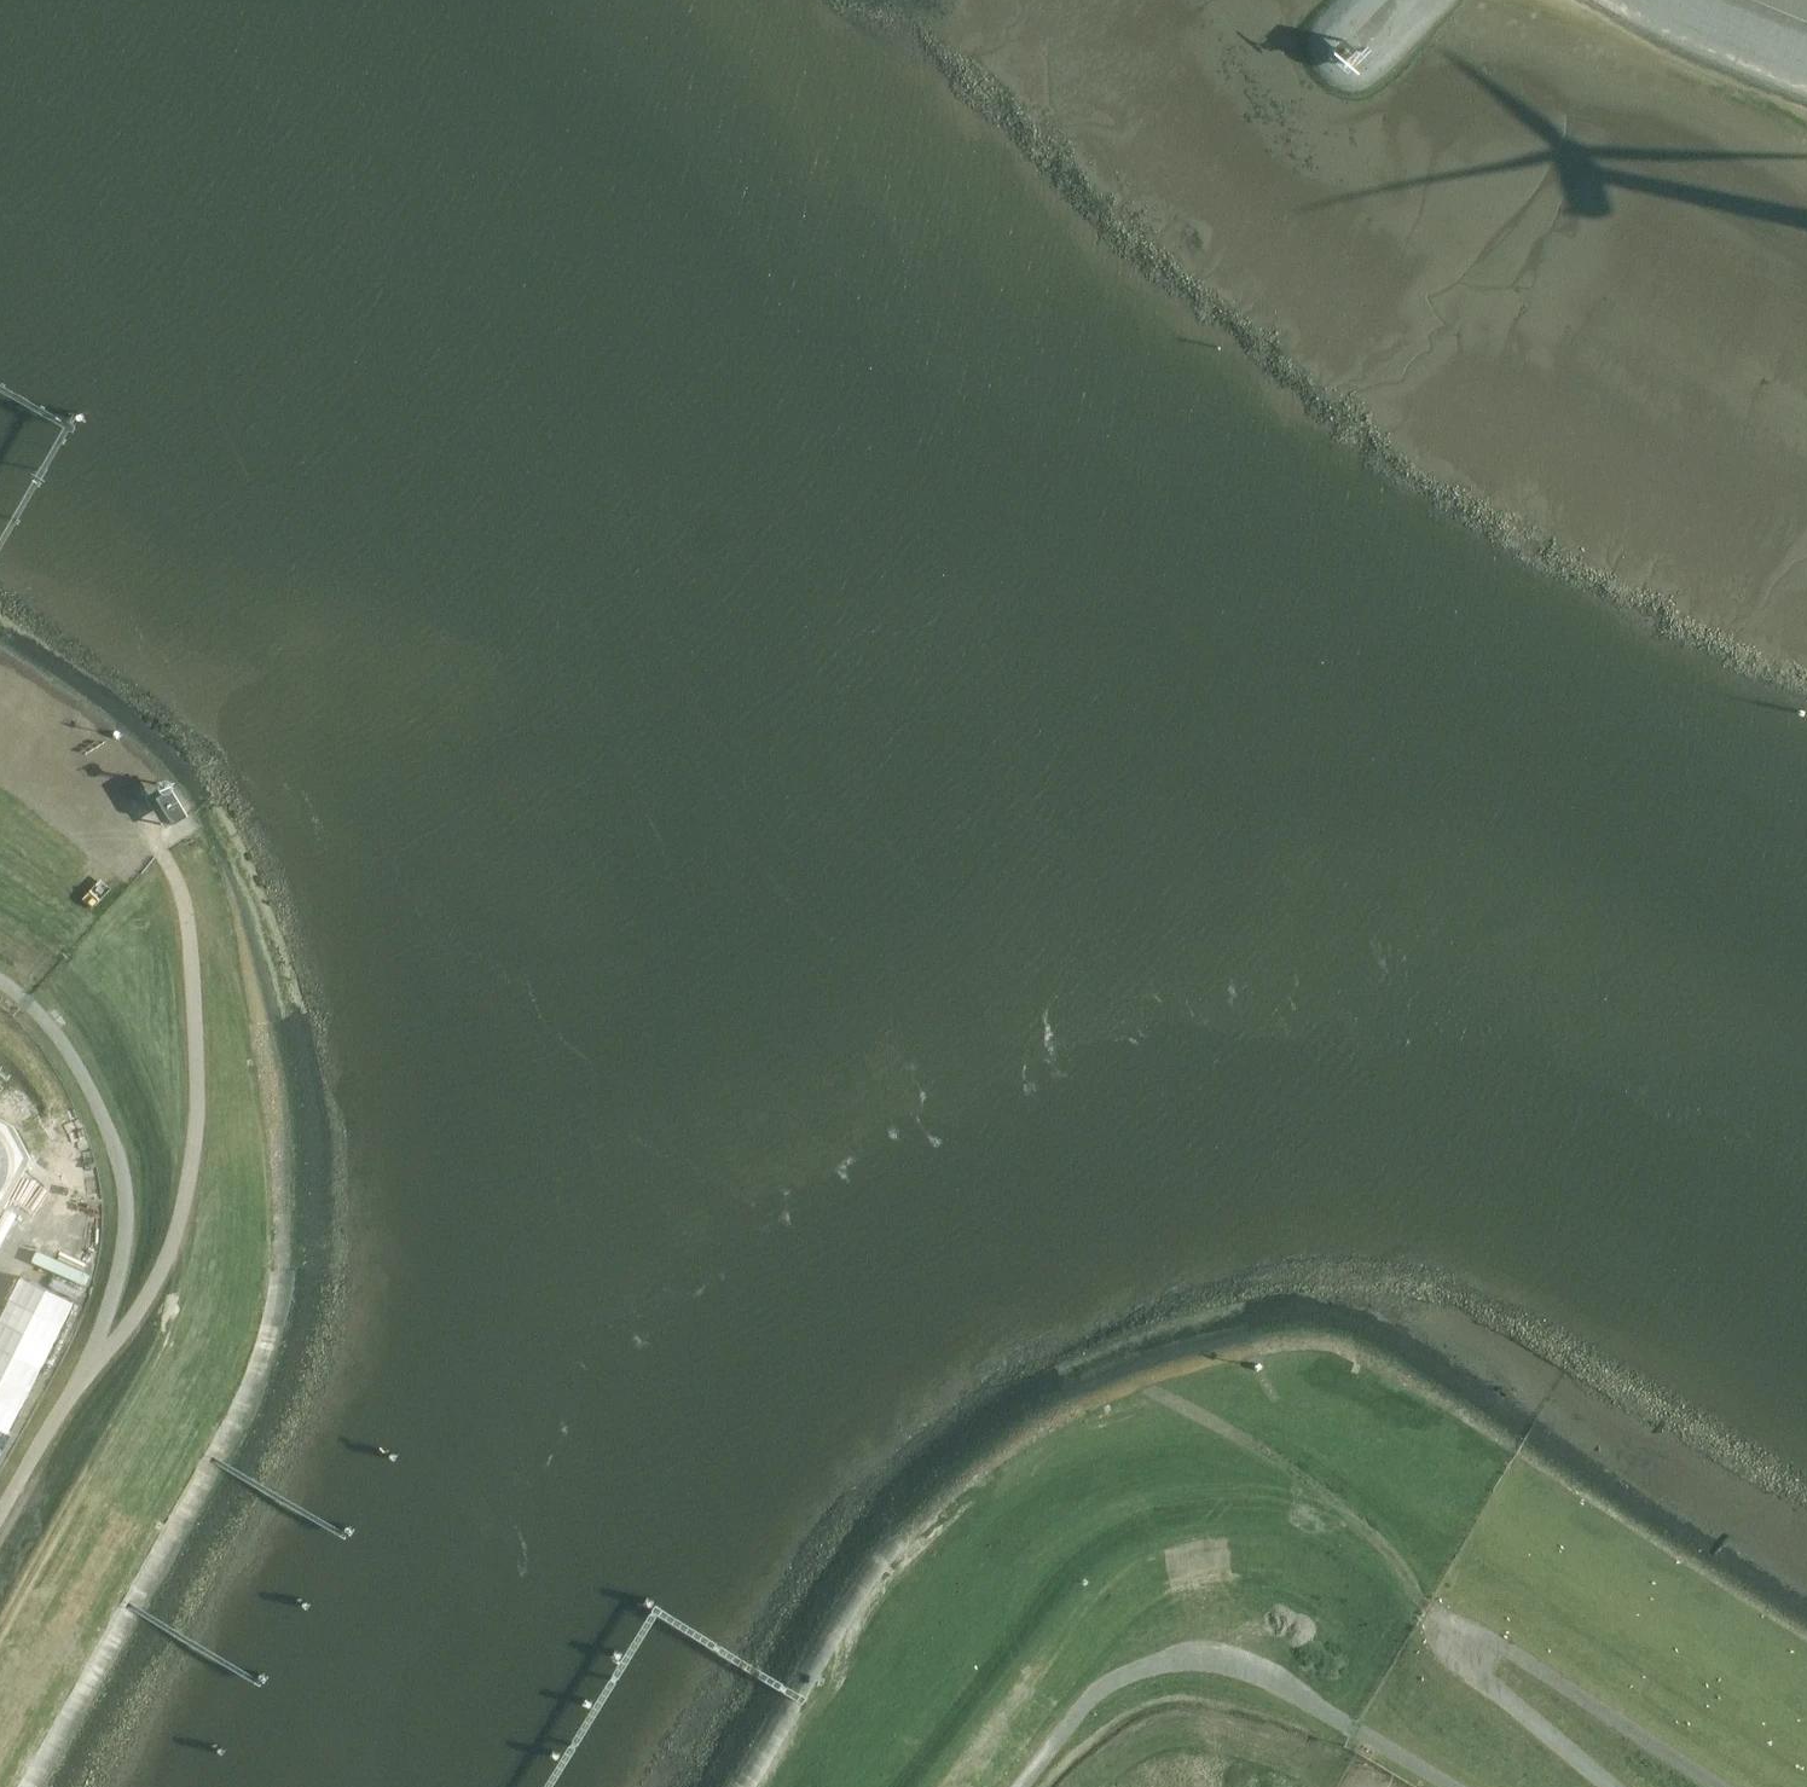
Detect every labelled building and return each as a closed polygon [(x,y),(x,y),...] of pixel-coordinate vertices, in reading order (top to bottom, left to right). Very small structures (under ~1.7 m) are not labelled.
[(176,825),(190,816),(174,790),(160,799),(176,825)] [(2,1195),(5,1192),(8,1189),(10,1186),(12,1183),(13,1180),(15,1176),(16,1173),(16,1169),(17,1165),(17,1162),(16,1158),(16,1154),(15,1150),(13,1147),(12,1144),(10,1140),(8,1137),(5,1134),(3,1132),(0,1130),(0,1197),(2,1195)] [(75,1304),(23,1278),(0,1323),(0,1430),(10,1435),(75,1304)]
